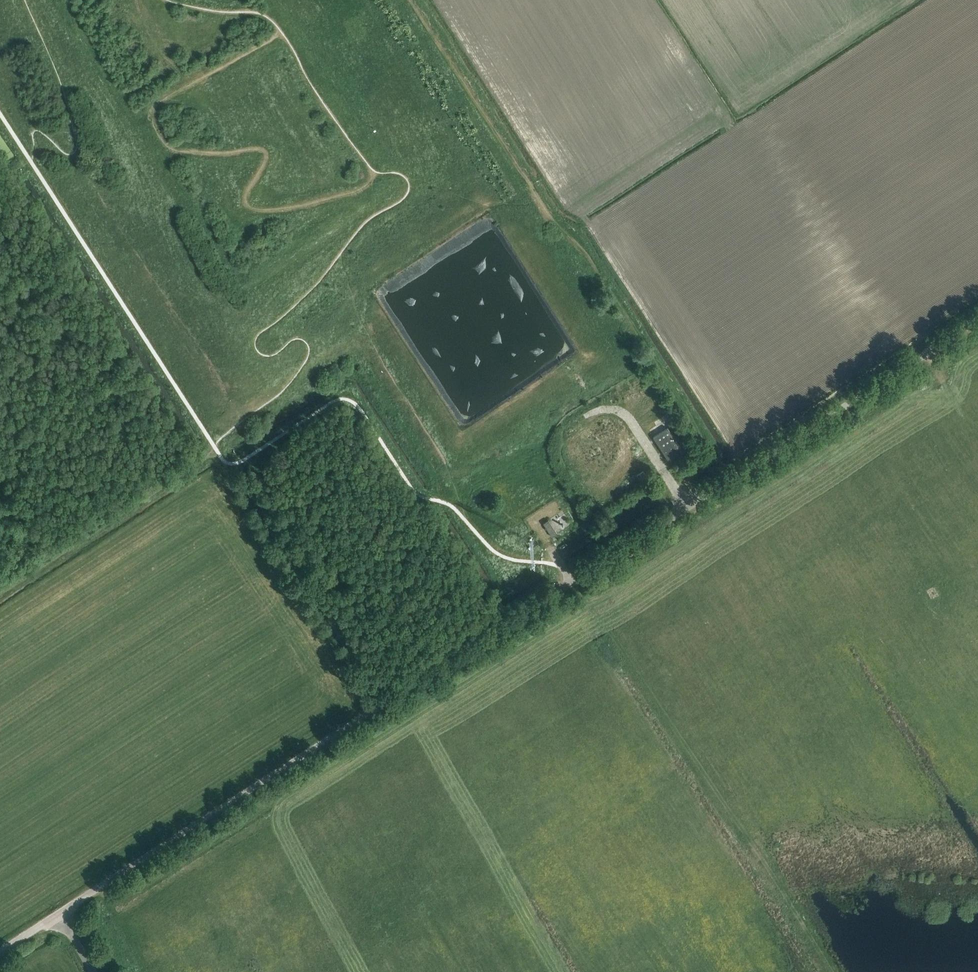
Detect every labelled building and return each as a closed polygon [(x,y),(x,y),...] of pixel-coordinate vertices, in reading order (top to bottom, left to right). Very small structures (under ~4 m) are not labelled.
[(629,378),(632,386),(643,381),(640,374),(629,378)] [(627,379),(616,385),(623,398),(634,392),(627,379)] [(668,428),(660,433),(654,437),(669,461),(684,451),(668,428)] [(640,480),(646,476),(643,471),(637,475),(640,480)] [(557,533),(549,520),(544,523),(552,537),(557,533)]
